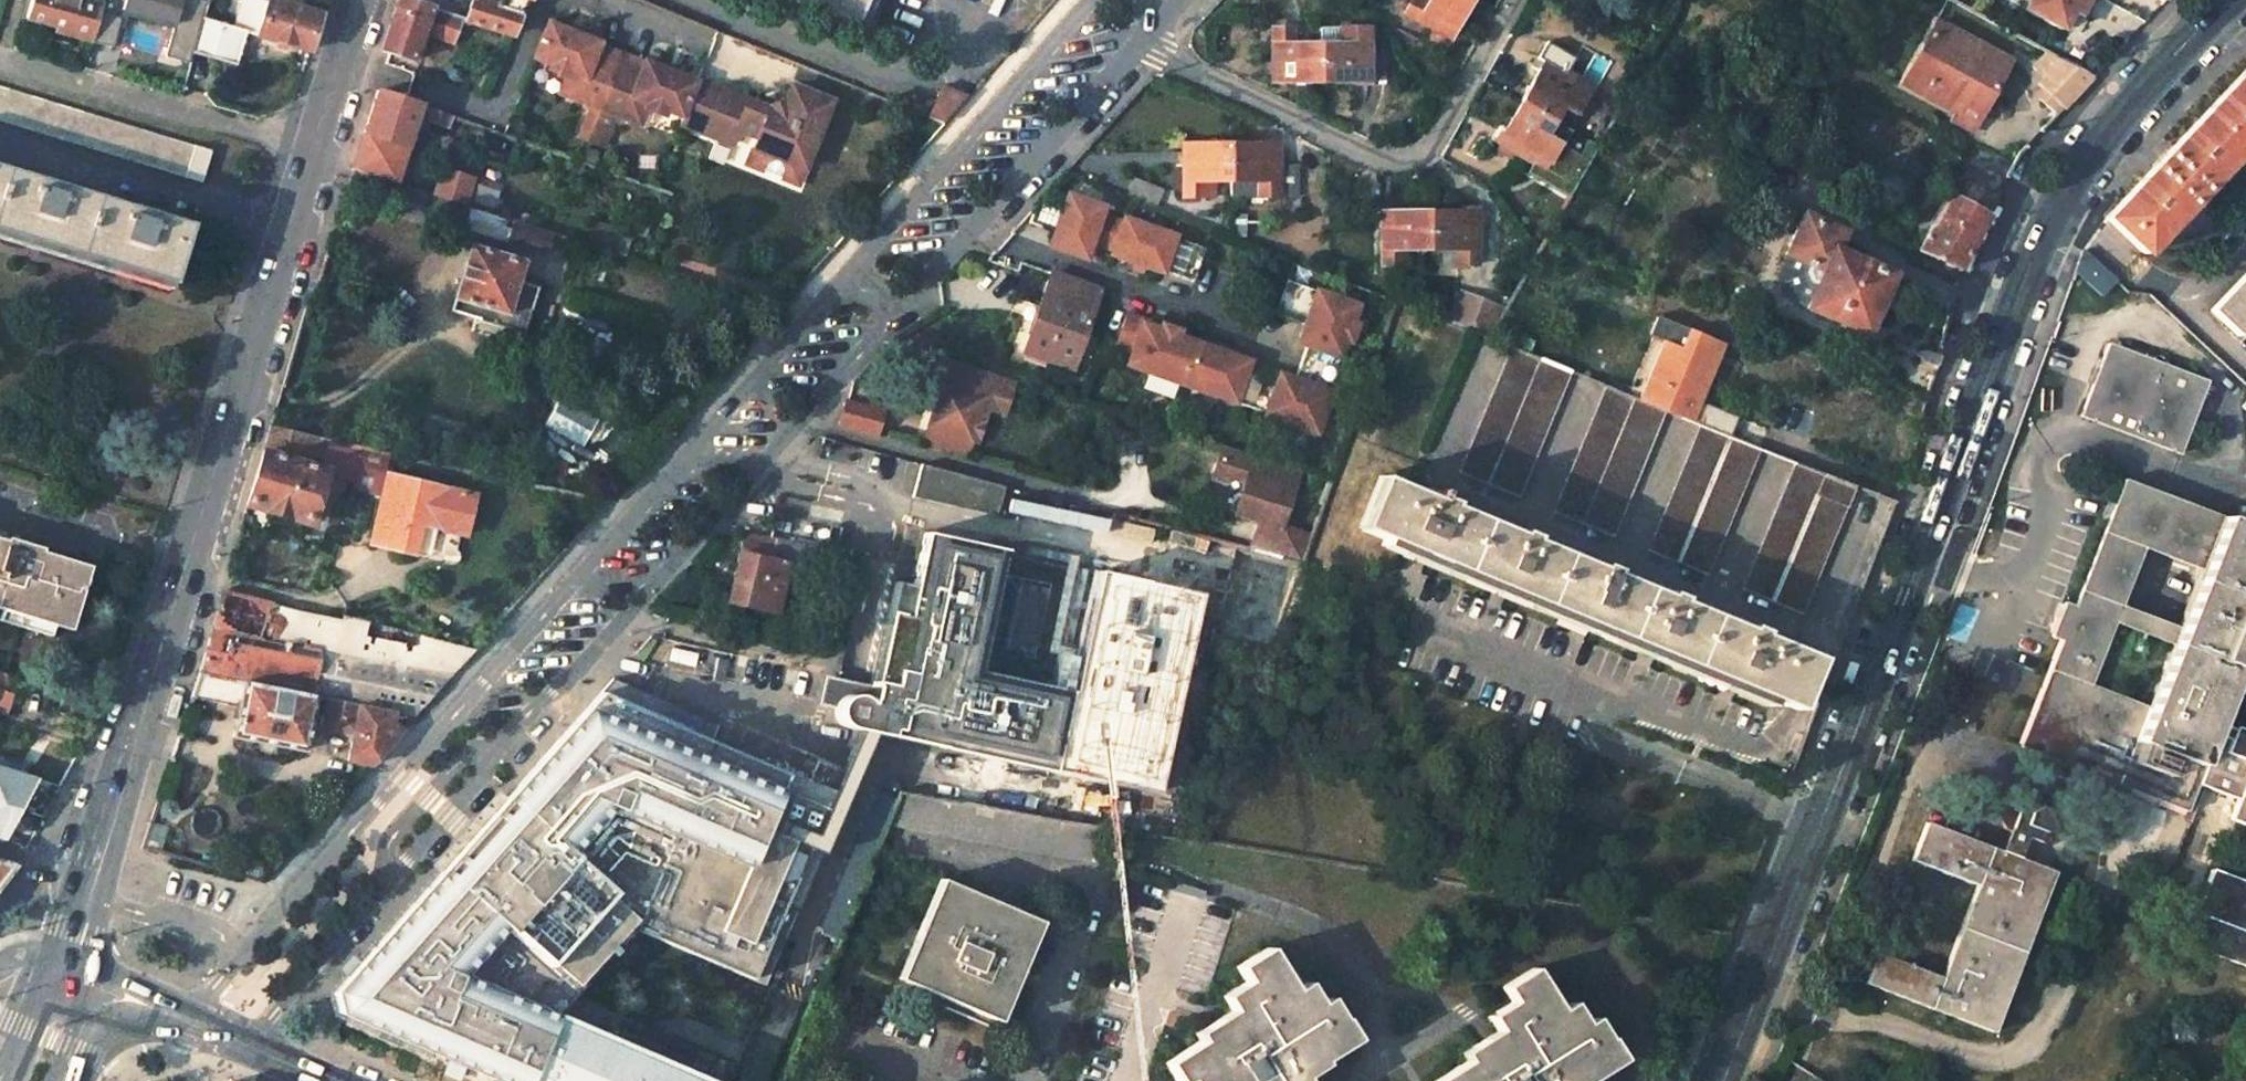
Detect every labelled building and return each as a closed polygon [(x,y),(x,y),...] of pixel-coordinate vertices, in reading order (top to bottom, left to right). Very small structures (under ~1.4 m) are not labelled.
[(91,0),(32,0),(27,18),(70,30),(68,36),(90,42),(99,11),(101,3),(91,0)] [(202,20),(207,2),(201,0),(124,0),(121,9),(173,24),(164,57),(189,64),(192,54),(202,20)] [(234,65),(245,32),(308,49),(319,14),(272,0),(243,0),(235,29),(202,20),(192,54),(234,65)] [(407,0),(401,0),(383,50),(390,53),(417,63),(428,33),(456,43),(463,21),(407,0)] [(498,9),(475,1),(468,22),(514,39),(530,0),(501,0),(498,9)] [(849,23),(858,0),(794,0),(849,23)] [(1425,4),(1417,0),(1409,0),(1403,14),(1450,37),(1469,0),(1427,0),(1425,4)] [(2064,30),(2071,13),(2079,18),(2089,0),(2016,0),(2014,3),(2064,30)] [(99,11),(90,42),(112,48),(120,18),(99,11)] [(1913,57),(1933,69),(1928,78),(1981,107),(2009,56),(1935,16),(1913,57)] [(624,57),(602,48),(602,45),(552,25),(538,59),(551,66),(550,71),(567,78),(583,85),(577,101),(593,108),(586,125),(595,129),(624,57)] [(1367,28),(1346,28),(1346,44),(1318,45),(1318,83),(1359,82),(1367,82),(1367,28)] [(1291,29),(1268,29),(1270,83),(1318,83),(1318,45),(1305,45),(1292,45),(1291,29)] [(2047,48),(2029,68),(2039,78),(2035,83),(2062,107),(2094,73),(2047,48)] [(1588,88),(1564,73),(1570,62),(1548,49),(1519,101),(1553,121),(1560,109),(1573,116),(1588,88)] [(697,84),(646,64),(644,66),(624,57),(595,129),(589,142),(603,148),(617,117),(624,120),(631,104),(646,110),(664,118),(666,112),(683,118),(685,114),(697,84)] [(1933,69),(1913,57),(1901,79),(1975,119),(1981,107),(1928,78),(1933,69)] [(2164,159),(2108,219),(2146,254),(2148,255),(2245,148),(2245,72),(2164,159)] [(560,94),(577,101),(583,85),(567,78),(560,94)] [(748,162),(796,182),(830,101),(792,85),(786,101),(783,99),(772,103),(771,107),(697,82),(697,84),(685,114),(715,126),(711,135),(732,143),(738,130),(757,138),(748,162)] [(772,103),(783,99),(786,101),(780,83),(764,88),(771,107),(772,103)] [(194,146),(0,88),(0,122),(184,178),(194,146)] [(949,88),(929,118),(944,124),(961,100),(964,97),(949,88)] [(422,105),(379,90),(366,129),(353,170),(396,184),(417,118),(422,105)] [(1565,127),(1553,121),(1519,101),(1496,142),(1574,187),(1589,160),(1574,151),(1557,141),(1565,127)] [(646,110),(631,104),(624,120),(640,127),(646,110)] [(455,117),(422,105),(417,118),(452,131),(455,117)] [(681,122),(711,135),(715,126),(685,114),(683,118),(681,122)] [(595,129),(586,125),(580,139),(589,142),(595,129)] [(1582,137),(1565,127),(1557,141),(1574,151),(1582,137)] [(1180,159),(1179,199),(1203,198),(1203,184),(1229,184),(1229,145),(1180,146),(1180,159)] [(1229,184),(1228,198),(1301,198),(1301,166),(1278,166),(1277,145),(1229,145),(1229,184)] [(194,146),(184,178),(200,183),(210,151),(194,146)] [(475,177),(446,167),(437,197),(469,207),(498,216),(504,197),(471,187),(475,177)] [(171,282),(188,226),(140,211),(47,183),(0,168),(0,230),(171,282)] [(396,184),(353,170),(349,185),(405,202),(404,206),(464,225),(469,207),(437,197),(396,184)] [(1157,193),(1137,185),(1132,195),(1153,203),(1157,193)] [(1991,204),(1964,190),(1957,203),(1946,198),(1931,227),(1926,226),(1916,253),(1959,267),(1965,251),(1991,204)] [(1064,197),(1047,192),(1032,209),(1028,221),(1054,230),(1051,237),(1062,241),(1059,248),(1086,257),(1091,241),(1112,248),(1110,253),(1163,271),(1164,269),(1194,279),(1205,244),(1175,235),(1175,233),(1123,215),(1121,220),(1100,213),(1103,204),(1066,191),(1064,197)] [(1400,254),(1426,254),(1426,214),(1377,213),(1376,267),(1400,267),(1400,254)] [(1454,267),(1476,268),(1476,215),(1426,214),(1426,254),(1454,255),(1454,267)] [(1805,312),(1804,313),(1862,338),(1890,276),(1832,251),(1840,233),(1799,215),(1781,257),(1771,282),(1781,301),(1805,312)] [(552,233),(513,221),(511,235),(514,240),(540,248),(547,249),(552,233)] [(1062,241),(1051,237),(1049,245),(1059,248),(1062,241)] [(524,259),(472,244),(453,308),(526,331),(538,286),(519,280),(524,259)] [(2092,258),(2084,250),(2076,273),(2101,297),(2116,281),(2092,258)] [(1101,287),(1052,270),(1039,310),(1025,349),(1074,366),(1101,287)] [(2218,302),(2245,329),(2245,273),(2218,302)] [(1147,317),(1129,310),(1117,345),(1134,352),(1130,363),(1267,412),(1266,414),(1319,433),(1334,391),(1331,390),(1349,339),(1354,341),(1361,323),(1355,321),(1362,304),(1289,278),(1279,307),(1309,317),(1301,341),(1309,344),(1297,378),(1295,384),(1279,378),(1250,367),(1253,359),(1234,353),(1236,347),(1218,341),(1216,346),(1181,333),(1182,328),(1164,322),(1162,327),(1145,320),(1147,317)] [(1467,289),(1453,323),(1489,338),(1508,305),(1467,289)] [(1658,322),(1629,394),(1669,411),(1704,425),(1728,434),(1734,417),(1699,404),(1721,348),(1658,322)] [(925,350),(899,343),(897,349),(922,357),(925,350)] [(2207,380),(2109,343),(2081,417),(2182,456),(2207,380)] [(1522,494),(1572,371),(1514,347),(1463,470),(1522,494)] [(942,394),(931,428),(974,440),(983,406),(1009,414),(1021,380),(953,359),(942,394)] [(1297,378),(1281,372),(1279,378),(1295,384),(1297,378)] [(1610,387),(1558,509),(1617,534),(1669,411),(1629,394),(1610,387)] [(581,445),(595,414),(555,395),(540,426),(581,445)] [(883,411),(846,401),(841,423),(878,433),(883,411)] [(364,447),(271,425),(265,447),(248,504),(308,521),(324,470),(313,466),(315,454),(322,457),(323,454),(332,456),(330,465),(357,472),(364,447)] [(1704,425),(1652,549),(1705,571),(1757,446),(1728,434),(1704,425)] [(974,440),(931,428),(925,447),(968,459),(974,440)] [(1250,481),(1246,494),(1240,498),(1236,512),(1262,520),(1254,550),(1276,555),(1304,561),(1315,532),(1286,523),(1302,468),(1226,444),(1214,478),(1229,482),(1237,476),(1250,481)] [(391,453),(364,447),(357,472),(354,486),(381,492),(391,453)] [(1005,483),(919,460),(911,493),(996,516),(1005,483)] [(1797,462),(1745,588),(1803,612),(1857,487),(1797,462)] [(1809,654),(1385,478),(1364,528),(1406,545),(1496,584),(1589,622),(1657,651),(1740,685),(1788,706),(1809,654)] [(1999,814),(2002,831),(2007,832),(2000,852),(1926,825),(1913,861),(1977,886),(1943,978),(1877,953),(1866,984),(1993,1031),(2053,871),(2015,857),(2021,838),(2033,842),(2051,843),(2069,837),(2054,804),(2065,798),(2075,768),(2188,808),(2203,769),(2210,752),(2245,657),(2245,526),(2124,479),(2075,607),(2066,604),(2053,638),(2062,642),(2020,749),(2059,762),(2049,786),(1999,814)] [(768,537),(745,532),(737,566),(728,601),(777,611),(790,556),(802,558),(805,546),(768,537)] [(1079,566),(924,532),(913,586),(895,582),(873,685),(826,677),(820,705),(836,709),(837,720),(841,724),(849,728),(865,730),(879,734),(1048,770),(1067,689),(1054,687),(1079,566)] [(47,626),(63,632),(82,569),(36,555),(33,546),(2,537),(0,544),(0,611),(47,626)] [(1276,555),(1254,550),(1245,584),(1250,586),(1251,582),(1265,585),(1276,555)] [(1304,561),(1276,555),(1265,585),(1251,582),(1250,586),(1245,584),(1237,582),(1234,593),(1244,596),(1288,607),(1304,561)] [(1067,689),(1048,770),(1147,792),(1197,593),(1079,566),(1054,687),(1067,689)] [(270,602),(222,589),(209,634),(198,672),(319,696),(333,699),(397,712),(415,715),(475,649),(344,615),(343,620),(334,653),(262,635),(270,602)] [(343,620),(270,602),(262,635),(334,653),(343,620)] [(0,611),(0,623),(44,636),(47,626),(0,611)] [(319,696),(198,672),(190,695),(240,706),(234,734),(306,749),(319,696)] [(0,675),(0,692),(8,694),(14,679),(0,675)] [(632,931),(765,990),(856,785),(870,755),(879,734),(865,730),(856,751),(843,778),(819,769),(808,792),(600,693),(565,734),(567,734),(472,839),(332,992),(336,1013),(492,1080),(525,1080),(552,1019),(632,931)] [(397,712),(333,699),(327,727),(358,734),(350,759),(370,765),(401,730),(392,723),(397,712)] [(2210,752),(2203,769),(2245,785),(2245,786),(2245,766),(2210,752)] [(0,770),(0,840),(3,841),(35,781),(0,770)] [(0,840),(0,842),(6,844),(40,782),(35,781),(3,841),(0,840)] [(2245,785),(2231,821),(2245,827),(2245,786),(2245,785)] [(1093,859),(1099,828),(902,794),(889,826),(1093,859)] [(168,802),(155,797),(151,810),(165,815),(171,815),(174,805),(168,802)] [(165,815),(151,810),(139,846),(154,851),(165,815)] [(0,864),(0,886),(13,868),(0,864)] [(1030,918),(942,882),(901,983),(988,1019),(1009,968),(1030,918)] [(2196,913),(2186,942),(2245,965),(2245,932),(2196,913)] [(1158,1064),(1167,1080),(1177,1080),(1182,1078),(1184,1080),(1268,1080),(1282,1072),(1277,1061),(1297,1050),(1303,1059),(1346,1034),(1333,1013),(1325,1018),(1312,995),(1308,998),(1297,1004),(1283,982),(1260,944),(1227,962),(1237,979),(1241,985),(1217,999),(1230,1021),(1239,1037),(1217,1051),(1208,1034),(1194,1043),(1158,1064)] [(1425,1077),(1427,1080),(1555,1080),(1553,1078),(1574,1066),(1580,1076),(1613,1056),(1600,1033),(1591,1038),(1579,1018),(1576,1020),(1563,1027),(1550,1002),(1524,960),(1495,977),(1503,993),(1509,999),(1482,1015),(1494,1036),(1503,1051),(1482,1063),(1473,1048),(1460,1057),(1425,1077)] [(1294,975),(1283,982),(1297,1004),(1308,998),(1294,975)] [(1237,979),(1214,992),(1217,999),(1241,985),(1237,979)] [(1320,990),(1312,995),(1325,1018),(1333,1013),(1320,990)] [(1503,993),(1478,1009),(1482,1015),(1509,999),(1503,993)] [(1562,995),(1550,1002),(1563,1027),(1576,1020),(1562,995)] [(1588,1012),(1579,1018),(1591,1038),(1600,1033),(1588,1012)] [(710,1067),(608,1022),(600,1042),(552,1019),(525,1080),(704,1080),(710,1067)] [(1230,1021),(1208,1034),(1217,1051),(1239,1037),(1230,1021)] [(1205,1029),(1191,1038),(1194,1043),(1208,1034),(1205,1029)] [(1494,1036),(1473,1048),(1482,1063),(1503,1051),(1494,1036)] [(1456,1049),(1460,1057),(1473,1048),(1469,1041),(1456,1049)] [(1287,1077),(1307,1065),(1303,1059),(1297,1050),(1277,1061),(1282,1072),(1268,1080),(1288,1080),(1287,1077)] [(1553,1078),(1555,1080),(1579,1080),(1582,1079),(1580,1076),(1574,1066),(1553,1078)]
